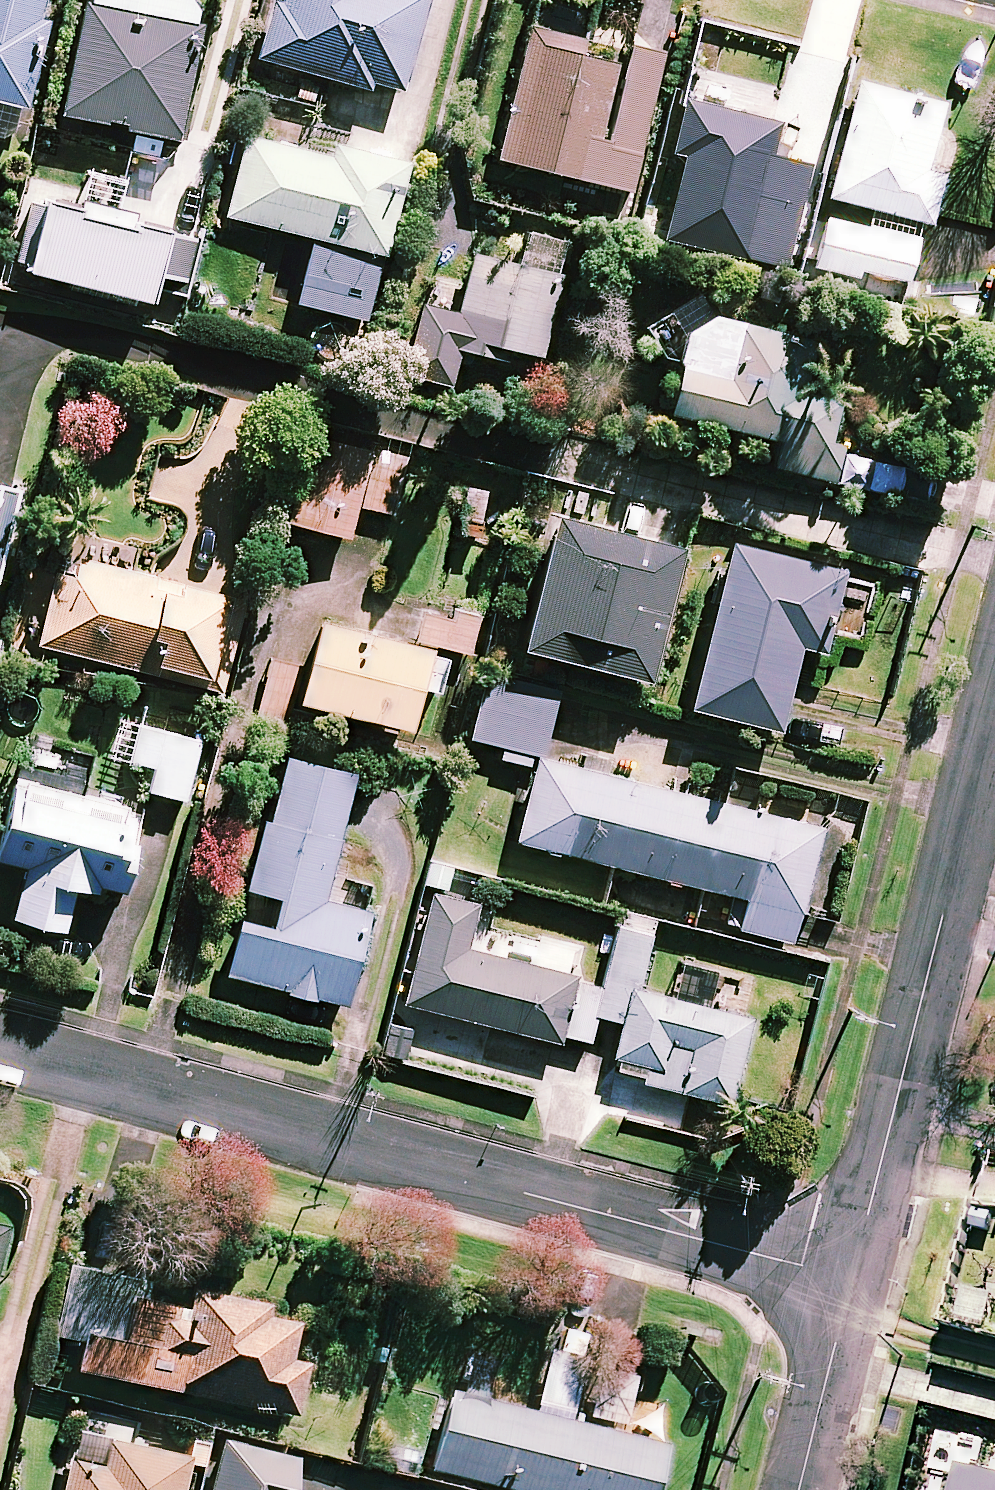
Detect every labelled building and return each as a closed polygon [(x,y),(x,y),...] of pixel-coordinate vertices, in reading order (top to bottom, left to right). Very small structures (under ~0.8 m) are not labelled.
[(21,106),(28,108),(49,20),(40,18),(44,0),(0,0),(0,101),(21,106)] [(258,60),(370,91),(373,82),(403,90),(428,0),(282,0),(282,2),(274,0),(258,60)] [(91,2),(85,1),(62,115),(107,124),(108,121),(126,124),(125,131),(177,141),(200,23),(193,22),(91,2)] [(586,38),(531,25),(498,158),(589,181),(598,146),(639,156),(665,48),(630,40),(624,64),(582,54),(586,38)] [(871,211),(921,221),(933,224),(944,174),(927,170),(941,108),(902,99),(903,93),(854,82),(828,197),(872,207),(871,211)] [(0,101),(0,137),(2,138),(15,132),(21,106),(0,101)] [(329,156),(245,135),(224,216),(384,256),(408,162),(332,143),(329,156)] [(167,230),(44,200),(42,207),(31,204),(17,262),(28,265),(26,272),(149,302),(167,230)] [(921,221),(871,211),(867,228),(821,218),(812,259),(908,281),(921,221)] [(445,313),(437,344),(505,359),(507,348),(541,356),(568,239),(523,229),(515,264),(472,254),(458,316),(445,313)] [(707,314),(693,290),(645,318),(677,374),(668,413),(781,440),(775,467),(834,481),(852,401),(804,389),(816,340),(707,314)] [(356,505),(370,450),(310,434),(288,521),(348,537),(356,505)] [(411,461),(370,450),(356,505),(397,516),(411,461)] [(0,484),(0,562),(19,489),(0,484)] [(679,546),(553,515),(520,647),(646,678),(679,546)] [(844,570),(729,542),(690,708),(780,729),(800,646),(825,652),(844,570)] [(121,569),(126,550),(95,543),(91,560),(61,553),(57,573),(47,571),(30,642),(154,672),(156,663),(208,675),(227,595),(121,569)] [(470,652),(477,618),(426,608),(420,641),(470,652)] [(428,645),(319,618),(299,700),(408,727),(428,645)] [(554,690),(488,673),(471,738),(538,755),(554,690)] [(199,741),(141,728),(128,787),(185,800),(199,741)] [(92,757),(22,741),(0,838),(0,860),(26,866),(15,918),(64,929),(75,883),(122,893),(143,803),(84,790),(92,757)] [(355,774),(283,754),(223,972),(344,1005),(369,911),(321,898),(355,774)] [(821,827),(536,755),(514,839),(747,898),(739,929),(792,942),(821,827)] [(596,1015),(604,980),(466,946),(477,903),(432,892),(404,1002),(588,1048),(596,1015)] [(604,980),(596,1015),(623,1022),(611,1073),(730,1103),(752,1014),(637,986),(651,933),(617,925),(604,980)] [(964,1233),(994,1241),(994,1209),(972,1203),(964,1233)] [(82,1334),(122,1342),(131,1299),(135,1279),(68,1265),(53,1337),(80,1343),(82,1334)] [(994,1316),(994,1295),(965,1288),(955,1328),(990,1336),(994,1316)] [(186,1310),(131,1299),(122,1342),(82,1334),(74,1372),(295,1417),(305,1364),(288,1361),(295,1323),(265,1317),(268,1305),(190,1289),(186,1310)] [(581,1359),(546,1353),(536,1407),(571,1414),(581,1359)] [(633,1376),(597,1368),(585,1417),(622,1426),(633,1376)] [(449,1398),(432,1477),(492,1489),(652,1489),(661,1445),(449,1398)] [(131,1429),(91,1420),(88,1435),(75,1432),(62,1489),(179,1489),(185,1461),(126,1448),(131,1429)] [(340,1471),(220,1444),(210,1489),(335,1489),(340,1471)] [(961,1470),(957,1489),(994,1489),(994,1477),(961,1470)]
